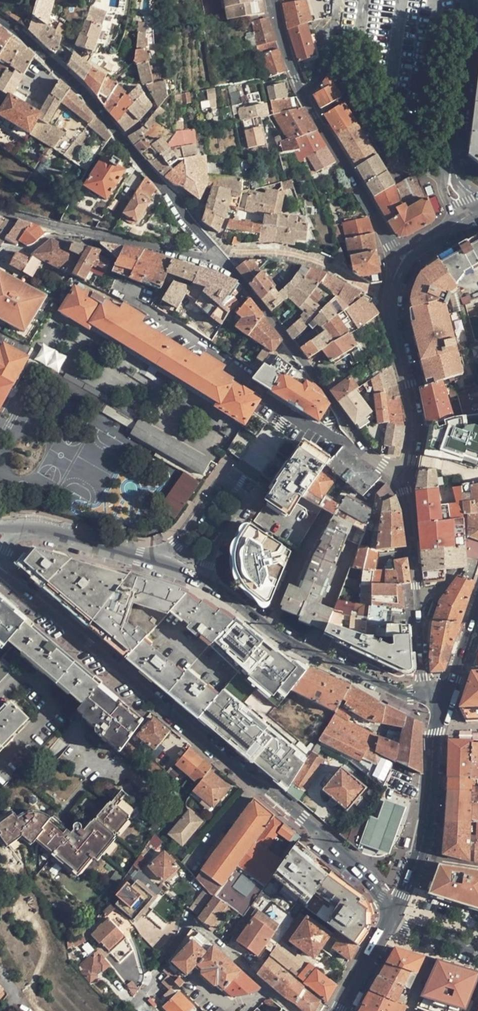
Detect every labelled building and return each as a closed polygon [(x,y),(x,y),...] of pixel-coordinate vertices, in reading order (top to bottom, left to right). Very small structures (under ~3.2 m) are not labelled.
[(51,0),(36,0),(31,16),(42,22),(44,24),(51,0)] [(227,21),(250,17),(264,14),(261,0),(231,0),(223,1),(227,21)] [(283,4),(288,30),(307,23),(311,22),(306,0),(283,4)] [(203,11),(202,5),(187,7),(189,14),(203,11)] [(107,13),(91,7),(87,19),(76,46),(88,50),(93,53),(93,52),(102,27),(107,13)] [(205,18),(203,11),(189,14),(191,20),(205,18)] [(255,45),(256,47),(258,56),(278,49),(266,14),(264,14),(250,17),(254,36),(245,37),(247,47),(255,45)] [(37,38),(42,22),(31,16),(27,29),(37,38)] [(191,20),(192,26),(203,25),(206,24),(205,18),(191,20)] [(57,32),(54,30),(44,24),(42,22),(37,38),(47,48),(54,54),(58,48),(58,44),(62,34),(57,32)] [(62,34),(64,35),(67,28),(58,23),(54,30),(57,32),(62,34)] [(138,23),(138,24),(137,33),(146,33),(146,23),(138,23)] [(307,23),(288,30),(298,62),(310,58),(316,56),(307,23)] [(97,54),(98,51),(108,29),(102,27),(93,52),(97,54)] [(0,38),(0,80),(6,70),(7,71),(10,66),(21,45),(4,31),(0,38)] [(146,50),(146,33),(137,33),(134,63),(138,65),(149,63),(146,50)] [(10,66),(16,70),(24,75),(34,56),(21,45),(10,66)] [(286,72),(278,49),(258,56),(258,61),(263,60),(269,77),(286,72)] [(92,55),(93,53),(88,50),(81,60),(73,53),(67,66),(83,81),(97,97),(106,76),(107,73),(94,66),(93,64),(89,61),(91,58),(93,57),(93,56),(92,55)] [(110,70),(91,58),(89,61),(93,64),(94,66),(107,73),(110,70)] [(119,76),(129,67),(116,58),(108,68),(110,70),(119,76)] [(152,79),(149,63),(138,65),(141,82),(144,82),(146,86),(159,83),(158,77),(152,79)] [(7,71),(6,70),(0,80),(0,91),(1,91),(9,96),(10,95),(12,96),(24,75),(16,70),(13,74),(7,71)] [(113,81),(119,76),(110,70),(107,73),(106,76),(113,81)] [(328,75),(316,90),(318,92),(313,95),(322,112),(348,98),(347,95),(337,70),(329,76),(328,75)] [(103,107),(117,85),(113,81),(106,76),(97,97),(103,107)] [(158,108),(160,107),(174,89),(172,79),(159,83),(146,86),(158,108)] [(111,137),(104,126),(95,117),(70,90),(63,83),(60,81),(51,94),(40,113),(12,96),(10,95),(9,96),(8,99),(0,112),(0,124),(26,140),(30,134),(48,145),(44,152),(50,156),(54,149),(71,160),(80,148),(90,147),(97,137),(92,133),(89,136),(83,131),(74,143),(64,135),(65,133),(49,124),(62,102),(89,124),(88,125),(104,140),(103,142),(105,144),(111,137)] [(267,87),(270,101),(287,99),(284,84),(267,87)] [(127,97),(129,95),(117,85),(103,107),(109,113),(108,114),(110,116),(110,115),(124,95),(127,97)] [(240,121),(267,116),(268,116),(265,105),(243,109),(239,92),(236,93),(234,86),(226,87),(229,95),(234,116),(239,115),(240,121)] [(139,108),(148,101),(139,88),(136,90),(136,89),(129,95),(127,97),(124,95),(110,115),(117,122),(127,111),(130,108),(134,104),(139,108)] [(215,89),(214,89),(207,90),(209,98),(210,109),(217,108),(215,89)] [(207,90),(196,92),(197,100),(209,98),(207,90)] [(189,93),(181,94),(175,96),(175,106),(191,104),(189,93)] [(260,103),(259,96),(252,97),(254,104),(260,103)] [(273,114),(274,114),(302,109),(296,97),(287,99),(270,101),(273,114)] [(151,104),(148,101),(139,108),(134,104),(130,108),(127,111),(117,122),(116,123),(117,124),(118,124),(123,129),(122,130),(124,133),(139,121),(151,107),(151,106),(151,104)] [(324,115),(336,136),(356,124),(343,103),(324,115)] [(165,111),(160,107),(158,108),(144,126),(149,131),(165,111)] [(283,143),(280,138),(275,141),(277,146),(279,154),(283,153),(299,150),(295,140),(316,131),(302,109),(274,114),(289,140),(283,143)] [(184,131),(183,122),(176,122),(177,132),(167,146),(170,150),(176,148),(179,148),(181,147),(196,145),(194,130),(184,131)] [(356,124),(336,136),(356,168),(376,156),(356,124)] [(144,126),(139,131),(143,136),(149,131),(144,126)] [(265,145),(261,127),(245,131),(248,148),(265,145)] [(143,136),(139,131),(128,137),(130,139),(136,148),(140,152),(150,163),(160,157),(170,150),(167,146),(162,139),(152,146),(145,140),(143,136)] [(303,159),(308,157),(326,148),(316,131),(295,140),(299,150),(303,159)] [(197,157),(196,145),(181,147),(179,148),(182,159),(183,159),(197,157)] [(182,159),(179,148),(176,148),(170,150),(160,157),(169,167),(161,174),(165,178),(169,181),(177,174),(173,170),(173,167),(182,159)] [(335,163),(326,148),(308,157),(317,172),(335,163)] [(376,156),(356,168),(374,198),(394,186),(376,156)] [(111,162),(104,157),(85,186),(91,190),(89,193),(98,199),(100,196),(107,200),(125,171),(118,166),(120,162),(113,158),(111,162)] [(169,167),(160,157),(150,163),(161,174),(169,167)] [(205,157),(197,157),(183,159),(183,162),(183,176),(206,185),(206,174),(205,157)] [(303,160),(309,175),(317,172),(308,157),(303,159),(303,160)] [(183,159),(182,159),(173,167),(173,170),(177,174),(169,181),(171,183),(173,185),(184,188),(183,176),(183,162),(183,159)] [(128,182),(133,186),(140,174),(140,173),(136,169),(128,182)] [(130,191),(135,194),(141,185),(145,178),(140,174),(133,186),(130,191)] [(240,192),(242,180),(232,178),(206,174),(206,185),(206,187),(208,187),(212,188),(213,187),(240,192)] [(206,185),(183,176),(184,188),(199,200),(200,198),(206,187),(206,185)] [(413,176),(400,183),(394,186),(374,198),(379,206),(395,234),(396,234),(406,237),(428,224),(432,213),(418,178),(413,176)] [(151,181),(146,177),(145,178),(141,185),(135,194),(136,194),(124,214),(137,222),(150,203),(146,201),(149,197),(150,197),(156,189),(151,181)] [(241,192),(248,191),(249,181),(242,180),(240,192),(241,192)] [(291,181),(282,183),(283,191),(294,188),(291,181)] [(241,195),(241,192),(240,192),(213,187),(212,188),(211,192),(209,199),(207,206),(205,210),(215,215),(223,219),(229,206),(237,208),(241,195)] [(264,216),(263,225),(277,227),(279,216),(283,194),(278,193),(278,192),(266,190),(265,195),(250,191),(246,211),(264,216)] [(211,228),(215,215),(205,210),(204,216),(203,218),(202,221),(207,225),(211,228)] [(223,219),(215,215),(211,228),(214,230),(218,233),(223,219)] [(297,218),(279,216),(277,227),(274,242),(280,243),(294,245),(295,241),(306,242),(308,225),(297,223),(297,218)] [(0,225),(0,244),(2,245),(6,239),(15,224),(4,218),(0,225)] [(342,223),(349,257),(375,252),(373,234),(368,218),(353,221),(352,218),(348,219),(349,222),(342,223)] [(6,239),(16,246),(20,241),(26,246),(31,245),(44,234),(38,226),(31,224),(19,219),(15,224),(6,239)] [(259,243),(274,242),(277,227),(263,225),(229,219),(226,228),(260,233),(259,243)] [(336,225),(331,226),(337,242),(343,240),(336,225)] [(436,258),(443,269),(449,278),(455,285),(457,289),(459,288),(462,296),(469,294),(471,300),(477,298),(477,235),(436,258)] [(72,274),(73,273),(78,263),(82,256),(70,250),(51,239),(33,254),(33,255),(32,255),(30,258),(17,252),(11,263),(10,265),(23,272),(28,274),(32,276),(42,259),(72,274)] [(72,241),(70,250),(82,256),(86,247),(87,246),(72,241)] [(104,246),(117,259),(118,259),(123,247),(102,243),(101,244),(104,246)] [(106,270),(110,262),(98,255),(100,252),(86,247),(82,256),(78,263),(73,273),(72,274),(85,280),(91,270),(94,264),(105,270),(106,270)] [(112,272),(118,274),(129,278),(129,277),(137,261),(138,261),(144,251),(123,247),(118,259),(117,259),(112,272)] [(333,259),(343,264),(345,261),(340,249),(333,259)] [(129,277),(143,282),(144,280),(158,256),(157,256),(144,251),(138,261),(137,261),(129,277)] [(371,284),(381,283),(379,272),(375,252),(349,257),(353,273),(371,284)] [(170,260),(158,256),(144,280),(162,286),(168,273),(167,272),(172,261),(170,260)] [(420,275),(417,280),(413,289),(411,296),(410,298),(411,306),(409,307),(409,314),(410,321),(426,385),(429,385),(442,381),(443,386),(451,384),(452,385),(454,385),(457,393),(470,390),(477,388),(477,298),(471,300),(469,294),(462,296),(459,288),(457,289),(455,285),(449,278),(443,269),(436,258),(431,262),(426,268),(427,270),(420,275)] [(35,336),(36,336),(48,317),(57,301),(63,291),(32,276),(28,274),(23,272),(10,265),(11,263),(3,260),(0,263),(0,317),(35,336)] [(247,260),(236,268),(246,280),(250,285),(261,273),(259,270),(266,262),(266,261),(253,260),(247,260)] [(167,272),(168,273),(177,276),(194,282),(200,270),(172,261),(167,272)] [(102,276),(105,270),(94,264),(91,270),(102,276)] [(301,266),(299,270),(303,272),(301,275),(300,277),(303,278),(302,279),(304,280),(318,285),(319,284),(320,283),(327,274),(312,269),(301,266)] [(192,288),(188,296),(197,302),(196,304),(213,318),(221,305),(222,304),(236,284),(237,283),(213,272),(200,268),(200,270),(194,282),(192,288)] [(300,308),(314,291),(318,285),(304,280),(302,279),(303,278),(300,277),(301,275),(303,272),(299,270),(297,274),(291,282),(278,294),(284,301),(288,297),(300,308)] [(255,291),(262,300),(265,297),(268,302),(276,295),(278,294),(261,273),(250,285),(255,291)] [(345,284),(327,274),(320,283),(336,298),(347,309),(355,303),(353,300),(361,293),(345,284)] [(143,282),(161,289),(162,286),(144,280),(143,282)] [(177,309),(185,295),(180,292),(184,285),(174,281),(161,300),(177,309)] [(240,290),(236,284),(222,304),(221,305),(228,311),(238,304),(234,297),(240,290)] [(185,285),(184,285),(180,292),(185,295),(188,296),(192,288),(185,285)] [(217,400),(214,405),(244,423),(259,401),(250,395),(251,393),(244,389),(243,389),(242,390),(235,386),(238,383),(232,379),(232,380),(221,373),(224,367),(203,354),(200,360),(140,323),(144,318),(123,305),(119,311),(110,305),(112,303),(107,300),(106,300),(93,292),(92,295),(85,291),(84,293),(75,287),(61,311),(91,329),(94,324),(217,400)] [(300,308),(304,312),(310,317),(313,320),(322,311),(323,312),(329,306),(327,304),(322,310),(316,304),(321,298),(314,291),(300,308)] [(271,312),(284,301),(278,294),(276,295),(268,302),(265,297),(262,300),(264,303),(271,312)] [(263,317),(249,298),(236,312),(242,318),(236,327),(248,336),(263,317)] [(318,325),(321,328),(325,324),(337,316),(343,311),(345,310),(347,309),(336,298),(329,306),(323,312),(322,311),(313,320),(308,325),(312,330),(318,325)] [(368,306),(361,298),(355,303),(347,309),(345,310),(358,329),(362,326),(378,315),(371,304),(368,306)] [(321,328),(324,332),(334,343),(347,335),(348,334),(343,326),(350,321),(343,311),(337,316),(325,324),(321,328)] [(301,315),(302,317),(306,322),(310,317),(304,312),(301,315)] [(282,341),(263,317),(248,336),(265,347),(273,352),(273,351),(276,348),(277,348),(282,341)] [(293,340),(294,339),(303,331),(306,328),(299,319),(287,331),(293,340)] [(214,406),(214,405),(217,400),(94,324),(91,329),(90,330),(154,369),(214,406)] [(223,330),(220,328),(211,342),(215,344),(223,330)] [(360,334),(358,329),(348,334),(351,339),(360,334)] [(331,345),(334,343),(324,332),(300,348),(308,358),(322,350),(331,345)] [(27,357),(31,349),(29,348),(0,333),(0,407),(27,357)] [(322,350),(323,353),(330,362),(350,351),(357,364),(363,360),(356,346),(351,339),(348,334),(347,335),(334,343),(331,345),(322,350)] [(35,359),(58,372),(67,356),(43,344),(35,359)] [(273,352),(265,347),(253,364),(260,369),(264,364),(269,367),(277,355),(278,355),(273,351),(273,352)] [(292,366),(277,355),(269,367),(264,364),(260,369),(257,372),(252,379),(267,388),(272,391),(271,392),(319,422),(330,405),(320,391),(314,383),(312,386),(306,382),(303,387),(286,376),(292,366)] [(45,374),(48,369),(34,360),(31,366),(45,374)] [(378,371),(380,373),(381,380),(384,395),(385,401),(399,397),(391,366),(378,371)] [(43,379),(101,411),(105,406),(107,401),(64,377),(48,369),(45,374),(43,379)] [(379,373),(374,377),(370,380),(375,391),(382,389),(379,373)] [(107,401),(109,398),(66,374),(64,377),(107,401)] [(333,379),(326,384),(328,387),(339,402),(351,393),(355,391),(357,389),(355,385),(350,378),(339,386),(333,379)] [(357,389),(365,384),(362,380),(355,385),(357,389)] [(429,385),(426,385),(419,388),(427,426),(449,419),(453,418),(443,386),(442,381),(429,385)] [(477,388),(470,390),(457,393),(463,417),(477,415),(477,388)] [(376,408),(377,417),(378,424),(388,423),(383,390),(380,391),(380,394),(375,395),(376,408)] [(371,412),(355,391),(351,393),(339,402),(345,411),(355,424),(371,412)] [(385,401),(389,425),(404,427),(402,412),(399,397),(385,401)] [(147,419),(109,398),(107,401),(145,422),(147,419)] [(136,423),(131,434),(157,449),(203,475),(211,461),(145,422),(107,401),(105,406),(136,423)] [(355,425),(359,430),(377,417),(376,408),(371,412),(355,424),(355,425)] [(424,453),(476,467),(477,467),(477,415),(463,417),(453,418),(427,426),(424,453)] [(390,455),(398,456),(401,441),(404,427),(389,425),(388,424),(386,434),(380,433),(382,445),(381,455),(390,455)] [(239,457),(248,442),(237,435),(227,450),(239,457)] [(278,482),(267,501),(289,515),(295,507),(294,506),(300,496),(302,497),(303,497),(326,464),(329,459),(304,442),(277,481),(278,482)] [(333,455),(329,459),(326,464),(303,497),(317,505),(324,496),(338,475),(358,493),(365,493),(380,478),(370,469),(343,445),(334,455),(333,455)] [(442,484),(441,478),(436,478),(435,470),(419,470),(416,491),(437,489),(437,485),(442,484)] [(159,509),(175,520),(200,483),(184,472),(159,509)] [(472,482),(461,485),(461,487),(463,515),(477,514),(477,486),(473,487),(472,482)] [(395,496),(386,483),(376,494),(373,511),(381,514),(380,519),(378,533),(378,538),(371,537),(372,531),(376,518),(370,517),(365,531),(359,545),(359,546),(376,548),(376,550),(405,547),(400,511),(395,496)] [(439,501),(438,497),(437,489),(416,491),(416,501),(418,524),(463,519),(463,515),(461,487),(452,488),(456,503),(449,505),(449,504),(442,504),(439,505),(439,501)] [(340,506),(324,496),(317,505),(322,508),(335,515),(341,518),(355,526),(365,531),(370,517),(373,511),(346,496),(340,506)] [(463,515),(463,519),(463,522),(464,530),(464,535),(477,540),(477,514),(463,515)] [(302,523),(310,528),(313,522),(317,517),(307,515),(302,523)] [(333,564),(335,565),(345,539),(359,545),(365,531),(355,526),(341,518),(335,515),(311,555),(333,564)] [(372,531),(378,533),(380,519),(376,518),(372,531)] [(421,552),(442,550),(465,548),(465,544),(464,535),(464,530),(463,522),(463,519),(418,524),(418,525),(421,552)] [(113,528),(112,531),(112,532),(118,534),(124,536),(124,535),(126,527),(114,524),(113,528)] [(247,567),(250,569),(253,565),(261,570),(262,569),(269,574),(282,553),(278,551),(281,546),(255,529),(240,552),(240,554),(240,556),(241,557),(243,558),(250,563),(247,567)] [(477,567),(477,540),(464,535),(465,544),(465,548),(465,567),(459,575),(473,581),(477,567)] [(352,568),(363,570),(374,572),(374,571),(377,554),(375,554),(376,550),(376,548),(359,546),(352,568)] [(443,570),(465,567),(465,548),(442,550),(443,570)] [(90,625),(128,576),(95,566),(37,549),(21,567),(90,625)] [(421,561),(422,572),(443,570),(442,550),(421,552),(421,561)] [(325,630),(328,624),(329,621),(333,612),(333,611),(318,605),(335,565),(333,564),(311,555),(297,589),(288,586),(281,605),(286,608),(286,609),(295,613),(294,614),(304,618),(304,620),(313,623),(312,624),(313,625),(325,630)] [(393,561),(394,565),(395,571),(392,571),(386,571),(385,584),(398,585),(401,584),(410,583),(407,561),(402,560),(393,561)] [(266,579),(269,574),(262,569),(261,570),(253,565),(250,569),(266,579)] [(385,584),(386,571),(374,571),(374,572),(363,570),(362,576),(361,593),(360,603),(361,604),(371,605),(371,584),(385,584)] [(444,579),(443,570),(422,572),(423,578),(423,582),(444,579)] [(459,622),(473,581),(459,575),(458,576),(440,601),(433,622),(459,622)] [(140,580),(128,576),(90,625),(127,657),(143,641),(172,611),(174,608),(186,595),(140,580)] [(366,630),(365,637),(379,637),(386,637),(386,625),(390,625),(392,608),(404,609),(401,584),(398,585),(385,584),(371,584),(371,605),(361,604),(360,603),(338,600),(333,611),(333,612),(358,615),(358,616),(360,616),(358,629),(366,630)] [(212,645),(215,641),(236,618),(210,606),(186,595),(174,608),(172,611),(189,626),(187,629),(195,636),(198,633),(212,645)] [(2,650),(8,641),(28,619),(0,596),(0,648),(2,650)] [(232,658),(242,667),(264,641),(236,618),(215,641),(232,658)] [(32,629),(35,625),(28,619),(8,641),(83,706),(101,685),(102,684),(95,678),(92,681),(32,629)] [(443,671),(459,622),(433,622),(432,624),(430,655),(431,671),(443,671)] [(404,672),(412,667),(409,635),(386,637),(379,637),(365,637),(328,624),(325,630),(324,634),(404,672)] [(408,625),(390,625),(386,625),(386,637),(409,635),(408,625)] [(143,641),(127,657),(132,661),(199,718),(217,696),(187,671),(183,674),(143,641)] [(266,660),(275,650),(265,642),(264,641),(242,667),(239,671),(238,672),(223,689),(236,699),(242,692),(241,690),(266,660)] [(278,670),(288,659),(282,656),(275,650),(266,660),(278,670)] [(232,658),(228,663),(238,672),(239,671),(242,667),(232,658)] [(0,662),(0,682),(10,672),(0,662)] [(274,713),(292,691),(291,690),(309,667),(300,663),(296,662),(256,711),(246,723),(246,724),(248,726),(252,729),(263,716),(268,709),(274,713)] [(292,691),(305,698),(335,712),(350,687),(328,676),(309,667),(291,690),(292,691)] [(471,673),(459,709),(466,722),(477,722),(477,672),(471,673)] [(143,721),(144,720),(102,684),(101,685),(143,721)] [(83,706),(77,710),(96,727),(95,729),(95,732),(103,738),(105,736),(122,750),(143,721),(101,685),(83,706)] [(326,727),(397,762),(422,774),(421,725),(388,707),(350,687),(335,712),(326,727)] [(28,720),(11,703),(0,714),(0,748),(28,720)] [(239,717),(246,723),(256,711),(248,705),(239,717)] [(200,729),(220,746),(240,723),(220,706),(200,729)] [(269,720),(274,713),(268,709),(263,716),(269,720)] [(368,720),(353,711),(348,721),(386,741),(388,733),(401,736),(402,726),(368,720)] [(138,735),(155,749),(169,732),(152,718),(138,735)] [(293,724),(288,721),(285,719),(280,724),(278,722),(258,734),(275,748),(293,724)] [(258,734),(252,729),(248,726),(228,751),(262,778),(282,754),(275,748),(258,734)] [(385,785),(393,769),(397,762),(326,727),(318,741),(361,761),(360,763),(385,785)] [(447,776),(470,777),(470,762),(470,744),(471,744),(471,741),(470,741),(447,740),(447,776)] [(321,747),(316,744),(312,751),(317,754),(321,747)] [(188,749),(175,764),(190,777),(203,762),(188,749)] [(317,754),(312,751),(287,792),(298,800),(306,789),(325,758),(317,754)] [(161,766),(166,770),(174,761),(168,757),(161,766)] [(190,777),(198,784),(206,773),(211,768),(203,762),(190,777)] [(470,787),(477,787),(477,762),(470,762),(470,777),(470,787)] [(347,811),(365,788),(341,767),(322,790),(347,811)] [(227,790),(206,773),(198,784),(193,790),(213,807),(227,790)] [(469,790),(470,787),(470,777),(447,776),(446,790),(469,790)] [(469,822),(469,802),(477,803),(477,787),(470,787),(469,790),(446,790),(444,822),(469,822)] [(138,805),(121,790),(86,832),(82,829),(81,825),(79,824),(76,824),(75,825),(73,827),(73,829),(74,831),(71,834),(67,830),(63,834),(48,821),(49,820),(46,818),(42,816),(38,814),(30,814),(25,814),(19,817),(18,818),(15,814),(0,824),(0,831),(2,834),(0,835),(0,836),(7,847),(23,836),(33,844),(37,839),(77,872),(91,856),(94,858),(138,805)] [(404,808),(383,799),(365,843),(385,852),(404,808)] [(477,823),(477,803),(469,802),(469,822),(477,823)] [(168,834),(182,845),(202,823),(189,811),(168,834)] [(373,817),(369,815),(338,834),(358,849),(364,835),(366,835),(373,817)] [(441,855),(468,861),(469,822),(444,822),(441,851),(441,855)] [(469,822),(468,861),(477,862),(477,823),(469,822)] [(163,842),(155,834),(151,840),(158,847),(163,842)] [(219,835),(205,855),(210,859),(224,839),(219,835)] [(261,892),(295,920),(302,911),(304,907),(330,873),(296,844),(265,888),(261,892)] [(151,858),(144,849),(136,861),(133,864),(140,871),(147,863),(146,863),(151,858)] [(150,867),(164,882),(178,868),(164,853),(150,867)] [(141,871),(140,871),(133,864),(128,872),(135,878),(141,871)] [(440,864),(429,891),(477,906),(477,870),(440,864)] [(243,917),(250,907),(261,892),(265,888),(237,867),(214,896),(227,905),(231,908),(243,917)] [(304,907),(336,931),(356,945),(365,933),(368,927),(370,920),(369,914),(367,905),(363,901),(330,873),(304,907)] [(134,918),(152,897),(135,883),(118,904),(134,918)] [(197,915),(211,896),(204,888),(189,910),(197,915)] [(269,940),(276,946),(277,944),(281,940),(294,921),(295,920),(261,892),(250,907),(257,912),(237,940),(258,955),(269,940)] [(209,929),(227,905),(214,896),(213,897),(198,919),(209,929)] [(213,932),(231,908),(227,905),(209,929),(213,932)] [(243,917),(230,935),(237,940),(257,912),(250,907),(243,917)] [(301,926),(294,921),(281,940),(286,944),(289,940),(313,958),(330,935),(307,918),(301,926)] [(101,942),(108,950),(123,935),(108,919),(102,924),(101,924),(97,927),(97,929),(91,935),(99,944),(101,942)] [(188,932),(163,971),(169,977),(176,984),(179,987),(184,982),(179,977),(183,972),(187,975),(196,966),(201,970),(200,974),(214,986),(218,985),(231,997),(260,990),(260,988),(194,928),(192,928),(190,929),(188,932)] [(333,947),(349,960),(350,961),(358,947),(356,945),(336,931),(333,936),(338,940),(333,947)] [(82,933),(70,940),(72,943),(74,946),(86,938),(82,933)] [(126,939),(123,935),(108,950),(111,953),(126,939)] [(327,1001),(336,985),(303,958),(286,944),(281,940),(277,944),(276,946),(271,953),(327,1001)] [(395,948),(386,963),(415,974),(423,957),(395,948)] [(102,971),(108,966),(96,952),(81,964),(86,969),(82,972),(90,981),(96,976),(95,974),(100,969),(102,971)] [(437,962),(414,1009),(419,1010),(442,1010),(440,1010),(460,969),(437,962)] [(415,974),(386,963),(378,976),(407,989),(409,989),(415,974)] [(407,989),(378,976),(370,990),(402,1004),(405,997),(404,996),(407,989)] [(170,991),(176,984),(169,977),(162,984),(170,991)] [(117,995),(125,1004),(132,998),(133,997),(127,990),(125,992),(123,990),(117,995)] [(405,1006),(403,1005),(402,1004),(370,990),(358,1010),(403,1010),(405,1006)] [(168,1010),(189,1010),(193,1008),(178,993),(176,995),(174,993),(171,993),(167,997),(167,1000),(169,1002),(164,1007),(168,1010)] [(270,1008),(275,1003),(271,999),(265,1001),(264,1002),(270,1008)]
